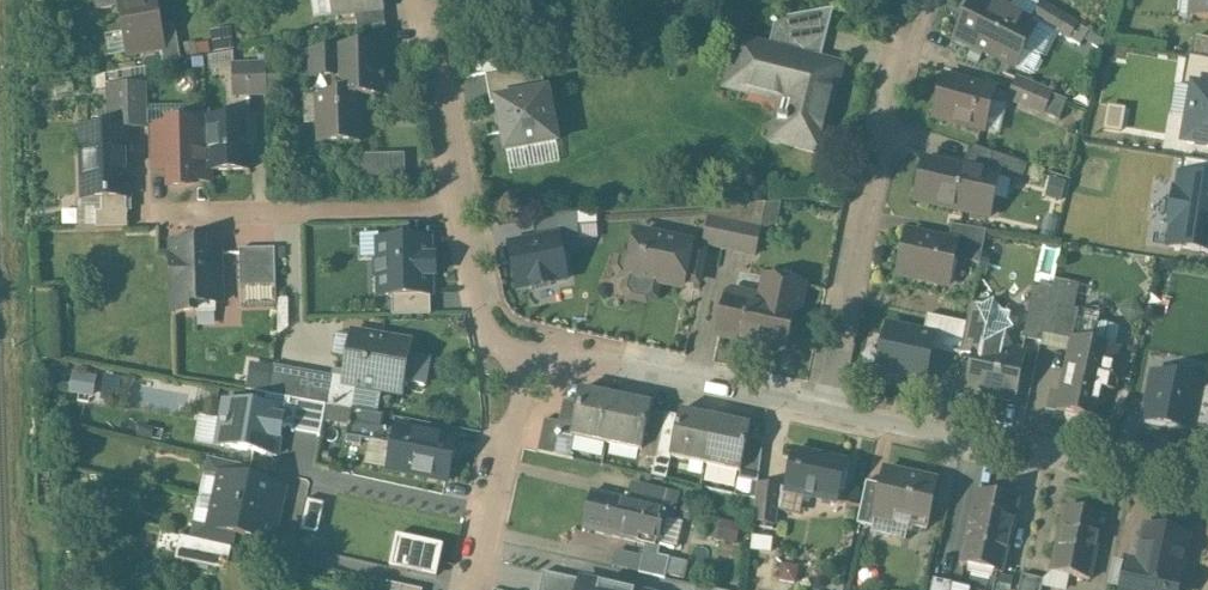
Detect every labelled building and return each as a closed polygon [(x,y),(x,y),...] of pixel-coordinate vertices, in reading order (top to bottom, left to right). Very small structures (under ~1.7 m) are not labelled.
[(119,3),(127,55),(161,49),(163,49),(159,26),(155,0),(135,0),(119,3)] [(333,18),(355,15),(383,11),(381,0),(330,0),(333,18)] [(1194,18),(1207,19),(1207,0),(1195,0),(1194,18)] [(1005,15),(974,1),(956,38),(1014,67),(1035,24),(1022,17),(1023,17),(1008,10),(1005,15)] [(1069,19),(1042,3),(1033,18),(1060,34),(1069,19)] [(834,9),(775,20),(768,47),(739,40),(729,81),(792,98),(787,120),(776,117),(775,123),(777,124),(773,139),(819,151),(840,65),(821,60),(834,9)] [(383,11),(355,15),(357,31),(365,29),(385,26),(383,11)] [(1078,24),(1069,19),(1060,34),(1069,39),(1078,24)] [(174,24),(159,26),(163,49),(161,49),(164,64),(180,61),(174,24)] [(366,49),(332,50),(332,55),(310,55),(311,69),(312,69),(312,76),(333,75),(334,96),(359,96),(359,97),(381,97),(380,75),(387,74),(386,48),(385,48),(385,26),(365,29),(366,49)] [(1197,37),(1194,56),(1207,58),(1207,39),(1197,37)] [(1207,89),(1207,60),(1187,56),(1182,88),(1192,89),(1193,87),(1207,89)] [(265,65),(232,66),(233,96),(266,94),(265,65)] [(527,66),(485,74),(490,105),(498,103),(498,102),(545,94),(542,77),(530,80),(527,66)] [(993,90),(945,78),(934,119),(983,131),(993,90)] [(1051,94),(1016,79),(1008,99),(1043,113),(1051,94)] [(147,86),(109,87),(110,128),(125,128),(126,129),(148,129),(147,86)] [(1182,145),(1207,149),(1207,89),(1193,87),(1192,89),(1182,145)] [(545,94),(498,102),(498,103),(507,151),(556,142),(546,93),(545,94)] [(334,96),(318,97),(320,145),(361,144),(359,97),(359,96),(334,96)] [(207,120),(208,120),(207,115),(166,117),(166,128),(168,173),(169,190),(188,189),(188,183),(210,182),(210,172),(208,172),(207,120)] [(208,120),(207,120),(208,172),(210,172),(249,171),(248,136),(253,136),(252,119),(208,120)] [(126,129),(125,128),(110,128),(82,129),(84,200),(101,200),(102,213),(126,213),(126,200),(127,200),(126,129)] [(166,128),(148,129),(149,174),(168,173),(166,128)] [(1028,164),(970,145),(962,168),(977,171),(986,170),(998,175),(1022,183),(1028,164)] [(359,178),(396,180),(397,155),(360,153),(359,178)] [(1181,177),(1207,181),(1207,163),(1183,159),(1181,177)] [(962,168),(925,160),(916,201),(989,217),(998,175),(986,170),(977,171),(962,168)] [(1170,248),(1207,253),(1207,181),(1181,177),(1178,192),(1175,192),(1173,203),(1170,224),(1173,225),(1170,248)] [(766,203),(750,204),(740,253),(754,256),(766,203)] [(750,204),(733,205),(731,213),(723,249),(740,253),(750,204)] [(733,205),(711,206),(703,245),(723,249),(731,213),(733,205)] [(102,213),(96,214),(96,230),(128,229),(127,213),(126,213),(102,213)] [(558,236),(560,244),(578,242),(577,215),(534,217),(536,241),(558,236)] [(986,230),(952,225),(948,241),(956,243),(953,259),(979,264),(986,230)] [(948,241),(908,233),(898,275),(947,285),(953,259),(956,243),(948,241)] [(689,245),(637,234),(633,254),(626,253),(618,258),(615,269),(620,277),(628,279),(625,291),(630,299),(646,302),(654,297),(657,282),(681,287),(682,279),(697,282),(703,255),(688,251),(689,245)] [(536,241),(510,246),(519,291),(567,282),(560,244),(558,236),(536,241)] [(430,241),(379,242),(380,261),(375,261),(375,278),(380,278),(381,297),(392,297),(430,296),(431,296),(430,277),(435,277),(435,260),(430,260),(430,241)] [(204,244),(171,245),(173,313),(196,312),(196,304),(222,304),(220,255),(204,255),(204,244)] [(275,249),(239,250),(240,287),(276,286),(275,249)] [(803,286),(764,278),(760,297),(752,295),(750,302),(792,311),(792,312),(799,307),(803,286)] [(939,289),(902,280),(896,310),(895,311),(919,317),(933,319),(939,289)] [(1072,284),(1053,280),(1048,306),(1040,342),(1041,342),(1042,334),(1073,340),(1073,338),(1089,342),(1096,315),(1067,308),(1072,284)] [(430,296),(392,297),(393,318),(431,317),(430,296)] [(750,302),(726,297),(718,336),(783,351),(792,312),(792,311),(750,302)] [(993,300),(982,307),(977,306),(970,304),(959,355),(973,357),(977,340),(1003,345),(1001,352),(1004,352),(1013,346),(1006,335),(1013,331),(1008,323),(1010,314),(1001,312),(993,300)] [(1048,306),(1030,302),(1022,338),(1040,342),(1048,306)] [(919,317),(895,311),(896,310),(891,309),(888,325),(916,331),(919,317)] [(411,344),(351,333),(343,384),(401,394),(411,344)] [(949,347),(885,334),(877,371),(941,385),(949,347)] [(1089,342),(1073,338),(1073,340),(1058,409),(1097,417),(1105,378),(1110,379),(1117,348),(1089,342)] [(1003,345),(977,340),(973,357),(966,390),(1014,400),(1023,357),(1004,352),(1001,352),(1003,345)] [(1203,362),(1199,378),(1200,378),(1196,400),(1207,403),(1207,363),(1203,362)] [(335,377),(273,366),(268,395),(326,405),(330,406),(335,377)] [(70,373),(70,394),(96,394),(96,373),(70,373)] [(1187,394),(1145,385),(1146,384),(1144,384),(1136,422),(1138,422),(1138,421),(1158,425),(1158,430),(1180,435),(1189,393),(1188,393),(1187,394)] [(616,398),(581,391),(571,437),(606,444),(616,398)] [(652,406),(616,398),(606,444),(640,452),(642,452),(651,412),(652,406)] [(278,457),(284,413),(224,402),(218,446),(278,457)] [(351,410),(330,407),(330,406),(326,405),(323,422),(348,426),(351,410)] [(384,416),(351,410),(348,426),(346,438),(392,446),(395,435),(381,432),(384,416)] [(715,418),(680,410),(678,417),(669,458),(670,458),(704,466),(715,418)] [(664,414),(651,412),(642,452),(640,452),(639,456),(654,460),(664,414)] [(678,417),(664,414),(654,460),(669,463),(670,458),(669,458),(678,417)] [(751,426),(715,418),(704,466),(741,473),(742,469),(748,438),(751,426)] [(418,435),(395,431),(395,435),(392,446),(388,470),(411,474),(418,435)] [(455,441),(419,434),(418,435),(411,474),(447,481),(455,441)] [(763,441),(748,438),(742,469),(759,472),(763,441)] [(845,462),(793,451),(785,491),(836,502),(845,462)] [(251,468),(210,457),(205,474),(218,476),(218,475),(248,481),(251,468)] [(937,483),(884,471),(881,485),(875,517),(875,518),(893,522),(895,516),(926,523),(925,529),(927,529),(937,483)] [(248,481),(218,475),(218,476),(212,502),(278,516),(284,489),(248,481)] [(881,485),(866,482),(857,524),(873,527),(875,518),(875,517),(881,485)] [(778,487),(759,484),(754,522),(774,525),(778,487)] [(632,487),(628,500),(592,492),(584,528),(636,541),(636,543),(657,547),(664,518),(672,520),(677,498),(632,487)] [(1019,500),(977,491),(961,565),(1003,574),(1019,500)] [(305,498),(299,530),(317,533),(323,501),(305,498)] [(278,516),(212,502),(207,527),(207,529),(236,535),(272,543),(278,516)] [(1102,518),(1065,510),(1052,571),(1089,579),(1102,518)] [(236,535),(207,529),(207,527),(194,524),(191,539),(233,549),(236,535)] [(716,537),(735,543),(739,529),(720,524),(716,537)] [(1187,536),(1147,527),(1138,566),(1138,567),(1178,576),(1178,574),(1187,536)] [(443,547),(397,537),(390,568),(436,578),(443,547)] [(670,559),(644,553),(640,573),(664,578),(666,579),(670,559)] [(781,562),(777,579),(796,583),(799,566),(781,562)] [(1138,567),(1138,566),(1127,563),(1121,589),(1177,589),(1181,574),(1178,574),(1178,576),(1138,567)] [(581,581),(544,573),(540,589),(579,589),(581,581)] [(1022,573),(1018,589),(1041,589),(1043,578),(1022,573)] [(934,579),(931,589),(951,589),(952,583),(934,579)] [(581,581),(579,589),(616,589),(617,588),(600,584),(600,585),(581,581)]
